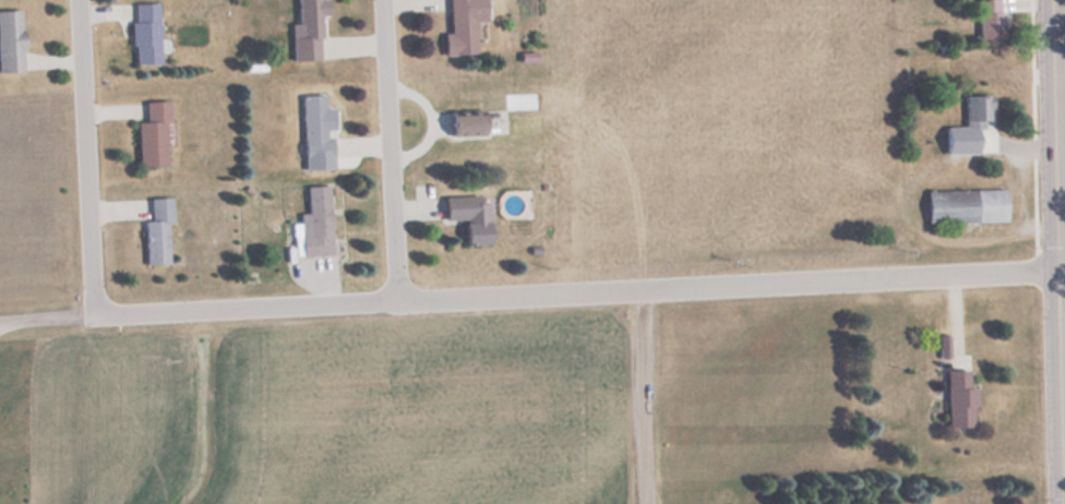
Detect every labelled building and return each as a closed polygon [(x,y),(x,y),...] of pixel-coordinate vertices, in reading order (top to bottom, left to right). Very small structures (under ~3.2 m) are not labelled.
[(325,14),(325,0),(295,0),(295,23),(290,23),(291,60),(319,60),(318,14),(325,14)] [(447,33),(441,34),(441,55),(473,55),(473,21),(483,21),(483,0),(447,0),(447,33)] [(975,39),(1000,39),(1000,0),(975,0),(975,39)] [(157,3),(130,3),(131,64),(158,64),(157,3)] [(19,10),(0,10),(0,73),(19,73),(19,10)] [(985,80),(988,80),(988,69),(998,69),(998,60),(985,60),(985,80)] [(300,95),(301,159),(330,158),(329,94),(300,95)] [(961,141),(980,141),(980,122),(990,122),(990,95),(961,95),(961,141)] [(135,122),(136,166),(165,166),(164,101),(143,101),(143,122),(135,122)] [(481,135),(481,114),(447,114),(447,135),(481,135)] [(301,255),(330,255),(329,185),(306,186),(306,214),(300,214),(301,255)] [(1001,190),(923,190),(923,223),(1002,222),(1001,190)] [(142,220),(144,266),(168,265),(166,223),(171,222),(169,197),(148,199),(149,220),(142,220)] [(442,197),(442,221),(461,221),(461,245),(486,245),(486,197),(442,197)] [(971,388),(965,388),(965,371),(943,371),(943,428),(971,428),(971,388)]
